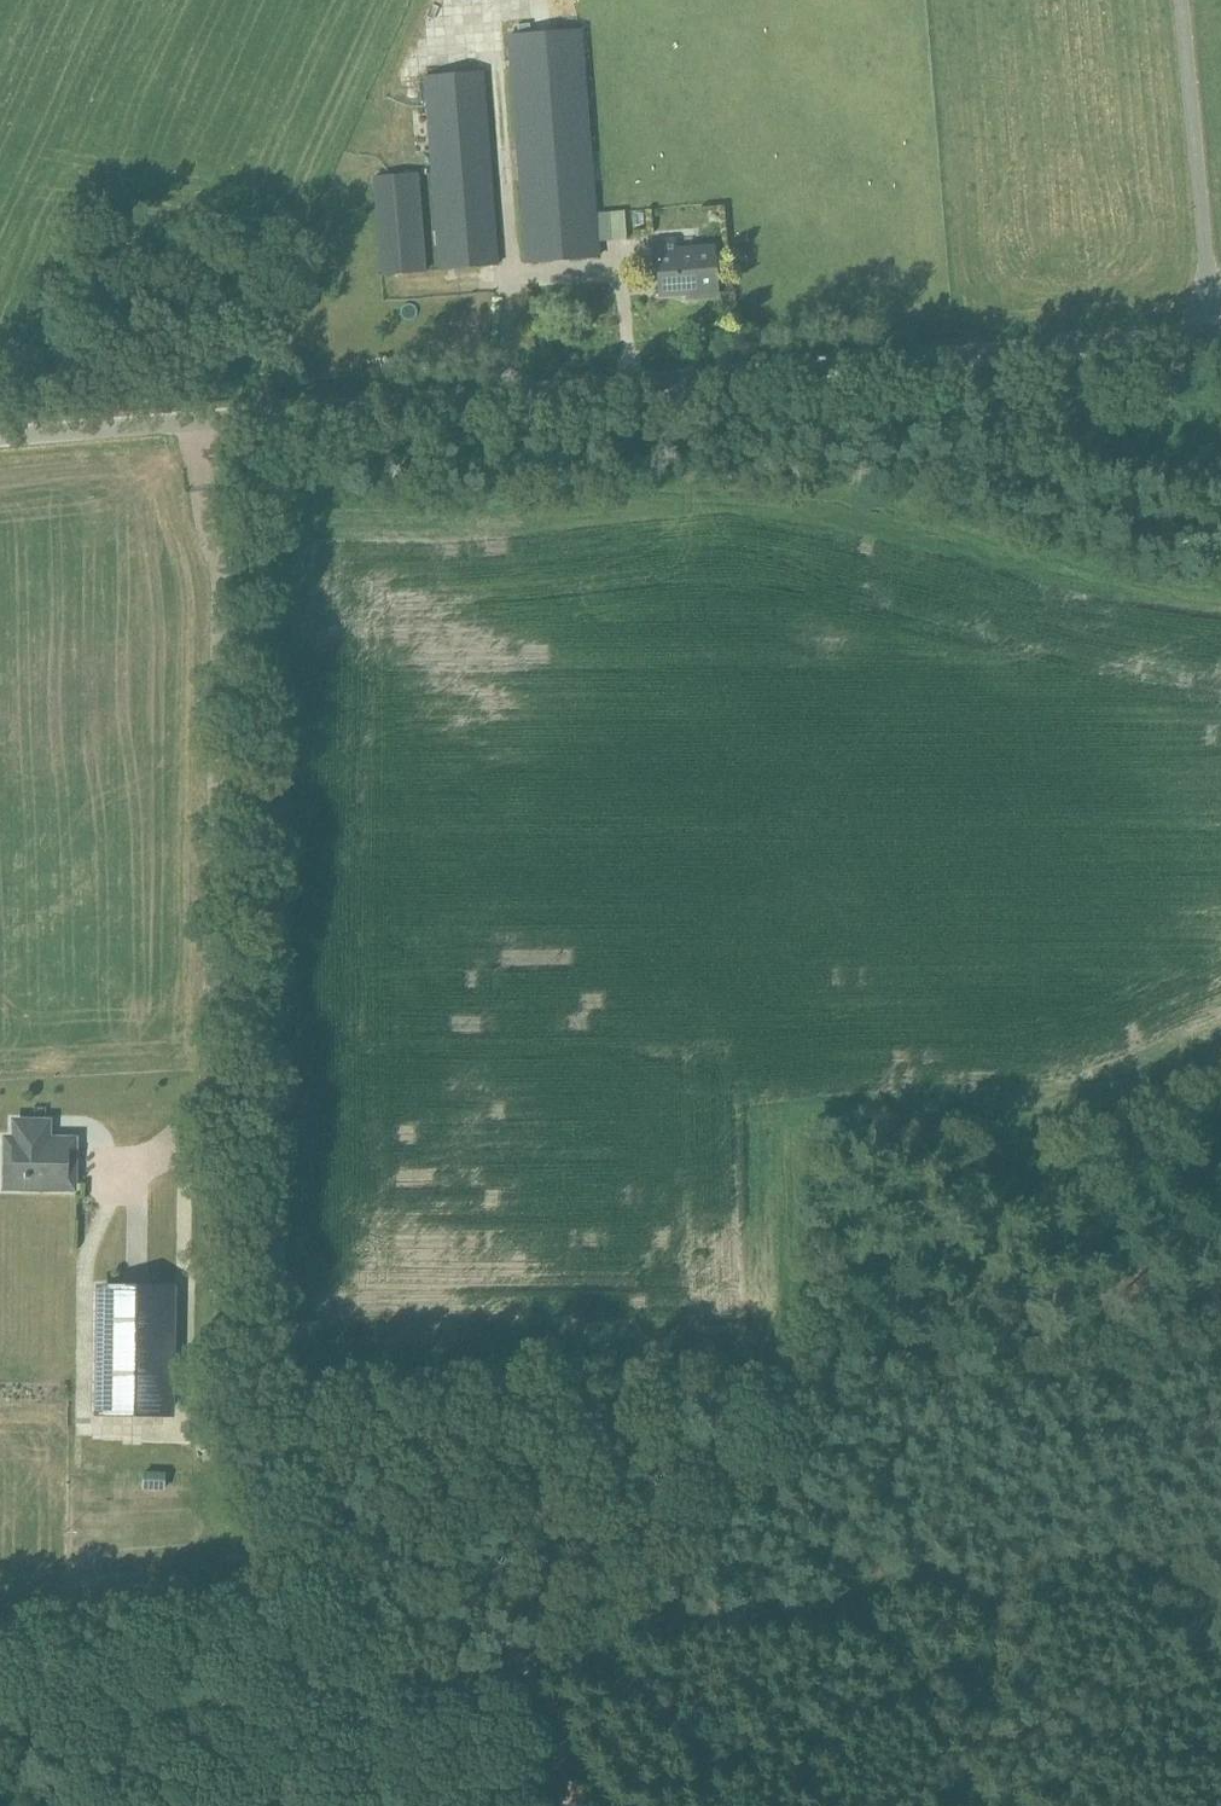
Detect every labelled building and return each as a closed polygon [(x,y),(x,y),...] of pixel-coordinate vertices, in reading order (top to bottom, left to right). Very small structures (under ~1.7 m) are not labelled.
[(528,262),(596,256),(577,33),(510,39),(528,262)] [(441,266),(498,261),(483,73),(425,78),(441,266)] [(381,271),(424,267),(417,176),(374,180),(381,271)] [(675,237),(654,239),(656,252),(659,295),(686,292),(696,292),(696,298),(717,296),(713,248),(676,251),(675,237)] [(45,1137),(46,1120),(16,1120),(15,1137),(7,1137),(6,1173),(52,1174),(52,1183),(72,1183),(72,1138),(45,1137)] [(170,1410),(172,1288),(102,1287),(100,1409),(170,1410)] [(143,1473),(143,1487),(163,1488),(163,1474),(143,1473)]
